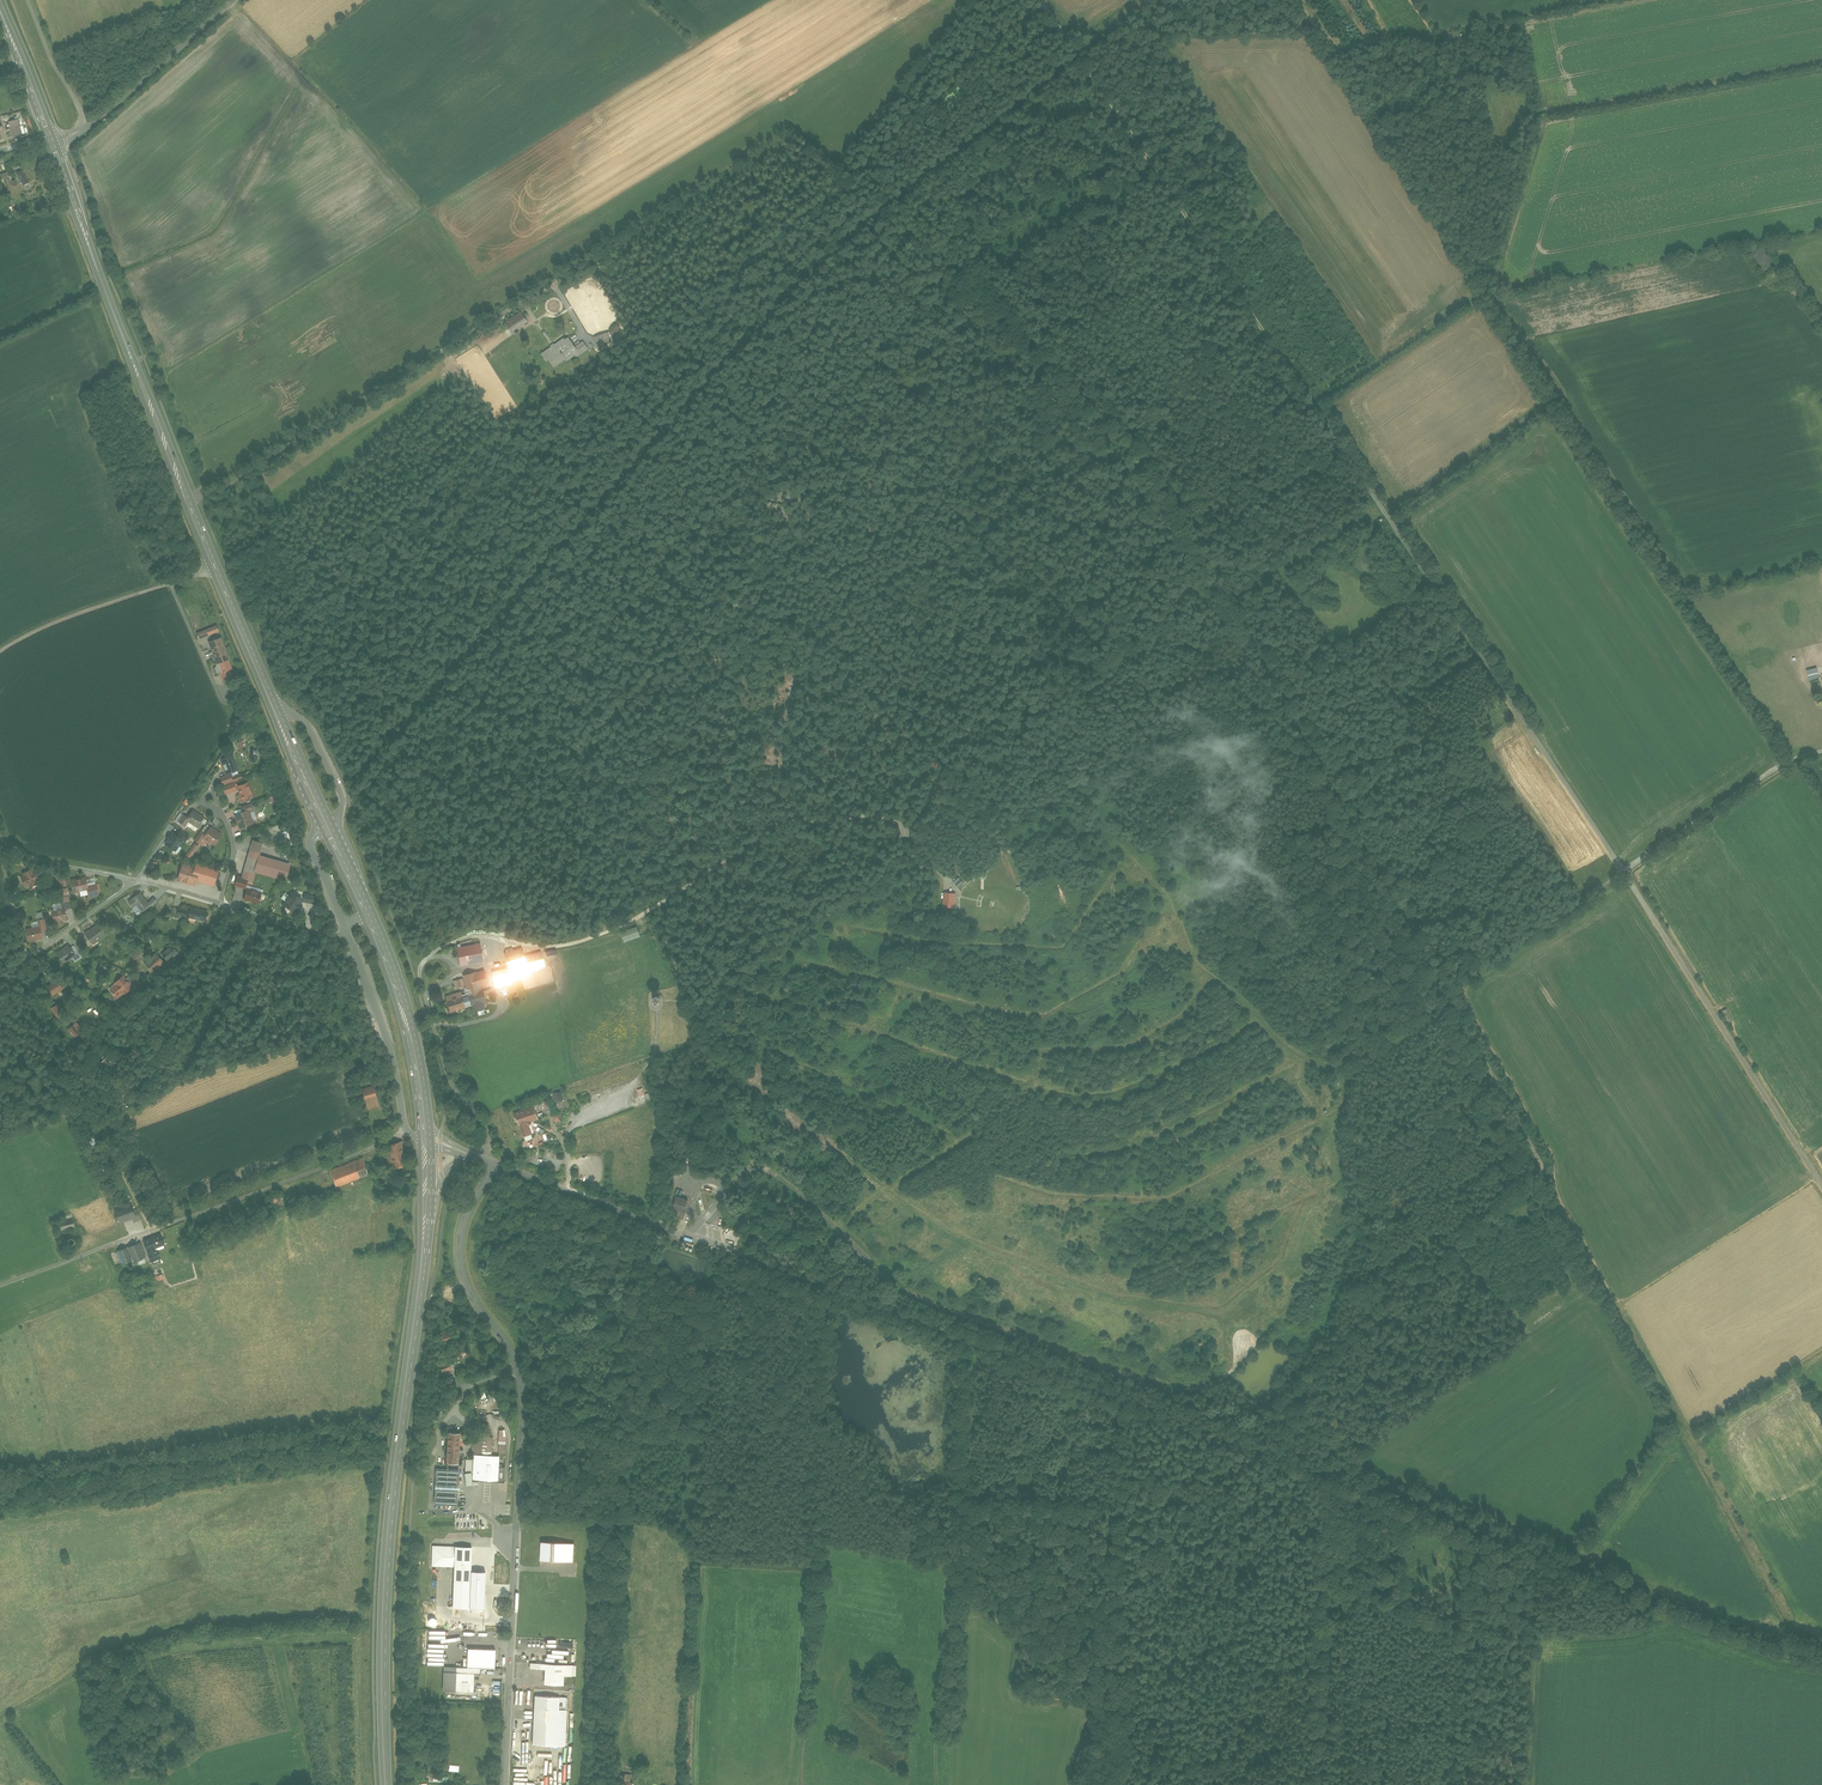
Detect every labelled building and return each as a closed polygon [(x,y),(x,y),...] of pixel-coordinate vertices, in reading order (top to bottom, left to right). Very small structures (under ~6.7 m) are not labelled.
[(14,139),(22,136),(18,121),(9,123),(14,139)] [(22,171),(17,175),(23,185),(29,182),(22,171)] [(7,174),(1,177),(7,191),(13,188),(7,174)] [(522,315),(506,325),(511,333),(527,323),(522,315)] [(482,341),(491,337),(489,332),(480,336),(482,341)] [(612,343),(608,333),(599,336),(602,346),(612,343)] [(563,339),(538,355),(544,363),(548,360),(554,369),(574,355),(577,353),(574,348),(568,338),(564,341),(563,339)] [(581,342),(574,348),(577,353),(574,355),(576,358),(587,350),(581,342)] [(217,626),(197,633),(199,639),(219,631),(217,626)] [(223,638),(210,642),(217,664),(220,663),(229,660),(230,659),(223,638)] [(229,660),(220,663),(223,671),(220,673),(224,682),(235,678),(229,660)] [(1816,668),(1807,670),(1810,680),(1818,678),(1816,668)] [(233,755),(220,759),(225,774),(238,769),(233,755)] [(231,774),(219,778),(222,785),(241,778),(240,774),(232,777),(231,774)] [(236,781),(223,786),(226,793),(237,789),(236,784),(237,784),(236,781)] [(248,782),(238,785),(240,793),(239,793),(241,800),(248,798),(247,796),(252,794),(248,782)] [(244,812),(250,810),(254,809),(252,804),(242,808),(244,812)] [(189,822),(198,828),(205,818),(193,810),(188,818),(189,822)] [(244,812),(235,815),(240,829),(254,824),(250,810),(244,812)] [(186,827),(189,822),(188,818),(184,815),(180,823),(186,827)] [(206,840),(215,846),(222,835),(211,827),(206,835),(204,839),(206,840)] [(181,830),(177,835),(184,840),(183,841),(185,842),(190,836),(181,830)] [(165,844),(175,851),(183,841),(184,840),(177,835),(173,832),(165,844)] [(204,839),(206,835),(202,832),(196,841),(203,845),(206,840),(204,839)] [(262,843),(252,841),(248,858),(256,860),(258,853),(260,854),(262,843)] [(198,846),(194,844),(189,852),(193,855),(198,846)] [(260,854),(258,853),(256,860),(253,871),(285,880),(290,862),(260,854)] [(256,860),(248,858),(245,871),(253,873),(253,871),(256,860)] [(194,869),(183,865),(179,880),(196,885),(198,880),(215,886),(220,869),(195,862),(194,869)] [(24,877),(22,878),(26,887),(28,886),(30,889),(38,885),(36,882),(41,879),(38,872),(36,873),(34,869),(23,874),(24,877)] [(59,887),(68,886),(66,874),(57,876),(59,887)] [(86,876),(71,879),(74,893),(88,891),(89,890),(88,885),(86,876)] [(248,879),(238,876),(236,885),(246,888),(248,879)] [(959,877),(953,881),(958,886),(963,882),(959,877)] [(97,883),(88,885),(89,890),(88,891),(89,896),(99,894),(97,883)] [(60,896),(68,895),(67,887),(59,889),(60,896)] [(262,893),(247,889),(244,900),(260,904),(262,893)] [(150,905),(141,893),(129,901),(133,908),(136,905),(141,912),(150,905)] [(292,893),(284,905),(294,912),(302,901),(292,893)] [(955,894),(944,893),(943,908),(954,909),(955,894)] [(317,897),(305,894),(304,902),(315,904),(317,897)] [(66,909),(53,911),(55,922),(68,919),(66,909)] [(208,912),(192,909),(190,918),(206,921),(208,912)] [(38,925),(27,927),(29,939),(43,937),(41,929),(41,925),(38,925)] [(99,925),(86,935),(93,945),(106,935),(99,925)] [(637,928),(621,932),(624,941),(639,936),(637,928)] [(479,941),(456,945),(459,964),(482,960),(479,941)] [(143,943),(125,957),(131,965),(149,951),(143,943)] [(178,952),(170,944),(166,947),(168,948),(162,954),(167,959),(172,954),(174,956),(178,952)] [(69,946),(57,954),(63,964),(76,956),(69,946)] [(522,946),(503,951),(507,967),(491,971),(495,986),(511,982),(510,979),(528,974),(528,971),(545,967),(540,950),(524,954),(522,946)] [(164,963),(156,954),(146,964),(154,973),(164,963)] [(104,976),(109,969),(100,964),(96,971),(104,976)] [(461,973),(466,992),(481,988),(480,986),(487,984),(483,969),(473,971),(473,970),(461,973)] [(131,973),(126,978),(134,987),(135,988),(144,979),(131,973)] [(126,978),(124,975),(114,984),(115,985),(111,989),(118,997),(123,993),(125,995),(134,987),(126,978)] [(62,977),(41,987),(45,996),(66,985),(62,977)] [(481,988),(466,992),(470,1005),(472,1004),(474,1010),(484,1008),(482,1002),(485,1001),(482,988),(481,988)] [(460,990),(444,995),(448,1010),(470,1005),(466,992),(461,994),(460,990)] [(650,995),(649,1000),(650,1004),(656,1006),(660,1004),(661,999),(659,995),(655,993),(650,995)] [(60,1002),(52,1006),(58,1018),(66,1014),(60,1002)] [(1721,1011),(1727,1023),(1733,1019),(1727,1008),(1721,1011)] [(74,1021),(65,1028),(75,1039),(82,1033),(79,1029),(80,1028),(74,1021)] [(109,1052),(101,1061),(113,1073),(121,1064),(109,1052)] [(373,1084),(359,1088),(365,1106),(378,1101),(373,1084)] [(540,1119),(534,1103),(510,1112),(519,1125),(523,1135),(531,1132),(528,1123),(540,1119)] [(373,1133),(362,1137),(365,1144),(381,1138),(378,1129),(372,1131),(373,1133)] [(402,1140),(387,1144),(390,1151),(387,1152),(389,1160),(392,1159),(395,1167),(408,1163),(402,1140)] [(362,1159),(330,1172),(335,1187),(368,1174),(362,1159)] [(283,1195),(271,1199),(275,1209),(286,1205),(283,1195)] [(688,1201),(677,1197),(672,1208),(676,1210),(682,1212),(684,1213),(688,1201)] [(131,1202),(113,1209),(119,1223),(132,1218),(133,1222),(140,1219),(134,1204),(132,1205),(131,1202)] [(682,1212),(676,1210),(673,1216),(680,1219),(682,1212)] [(64,1215),(58,1217),(61,1229),(74,1227),(72,1217),(65,1219),(64,1215)] [(161,1233),(143,1240),(151,1260),(161,1256),(157,1247),(165,1244),(161,1233)] [(73,1244),(74,1243),(75,1242),(76,1241),(76,1239),(75,1238),(74,1236),(73,1235),(71,1235),(70,1235),(68,1236),(67,1237),(66,1238),(66,1240),(66,1241),(67,1243),(68,1244),(70,1244),(71,1245),(73,1244)] [(139,1243),(118,1251),(122,1262),(132,1259),(133,1260),(144,1256),(139,1243)] [(456,1333),(440,1339),(444,1347),(459,1341),(456,1333)] [(449,1365),(441,1368),(444,1378),(453,1376),(449,1365)] [(505,1429),(499,1430),(498,1444),(499,1444),(498,1453),(506,1454),(506,1436),(505,1429)] [(447,1432),(446,1462),(459,1463),(460,1433),(447,1432)] [(492,1437),(473,1436),(472,1454),(474,1454),(491,1455),(492,1437)] [(491,1455),(474,1454),(473,1460),(473,1472),(472,1480),(504,1482),(505,1467),(499,1467),(500,1456),(491,1455)] [(459,1471),(436,1469),(434,1503),(457,1504),(459,1471)] [(471,1472),(465,1472),(464,1472),(466,1486),(473,1485),(471,1472)] [(575,1544),(541,1541),(540,1559),(573,1561),(575,1544)] [(472,1547),(432,1546),(431,1567),(452,1568),(451,1607),(469,1607),(471,1571),(472,1547)] [(486,1572),(471,1571),(469,1607),(485,1608),(486,1572)] [(468,1648),(467,1668),(494,1669),(495,1649),(468,1648)] [(576,1666),(529,1663),(529,1669),(543,1670),(543,1685),(562,1686),(563,1677),(576,1677),(576,1666)] [(474,1673),(444,1672),(443,1690),(473,1691),(474,1673)] [(500,1681),(492,1681),(491,1691),(500,1692),(500,1681)] [(567,1698),(534,1696),(531,1744),(564,1746),(567,1698)]
